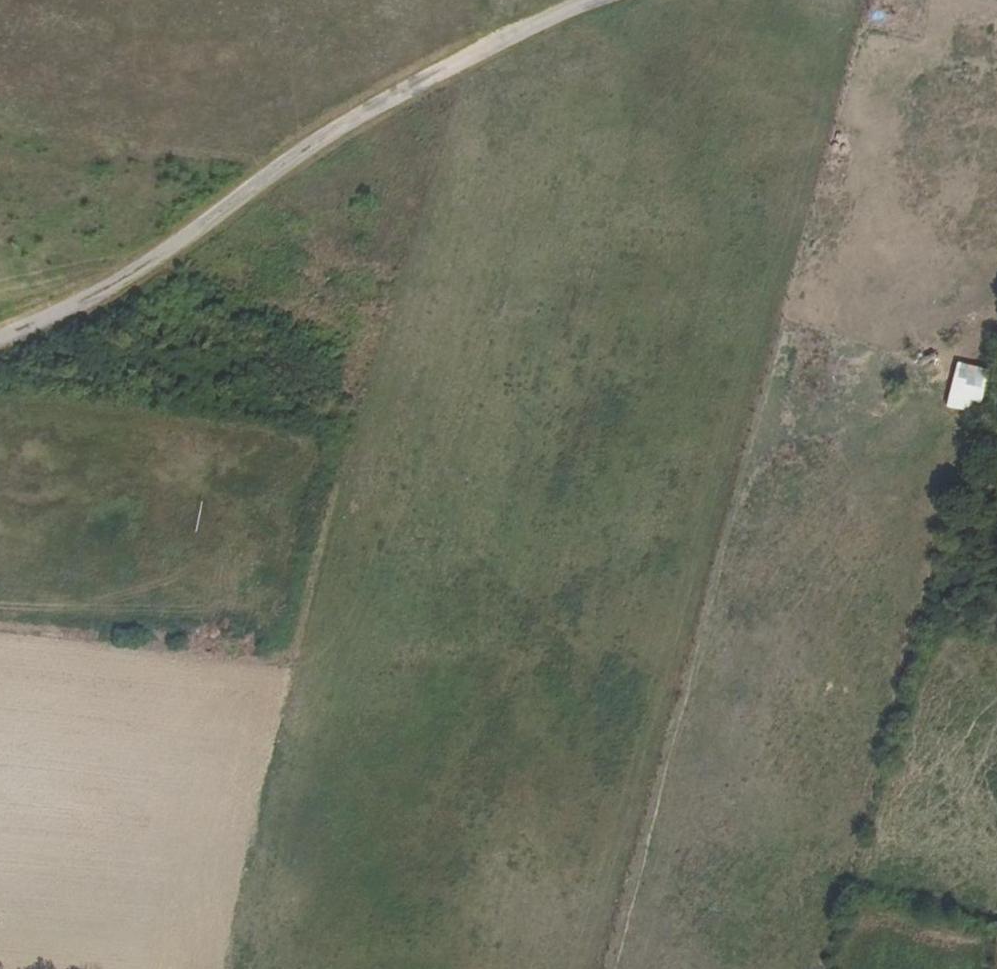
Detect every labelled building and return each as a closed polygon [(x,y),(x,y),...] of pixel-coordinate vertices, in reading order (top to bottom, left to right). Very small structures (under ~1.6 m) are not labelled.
[(946,412),(979,417),(986,371),(953,366),(946,412)]
